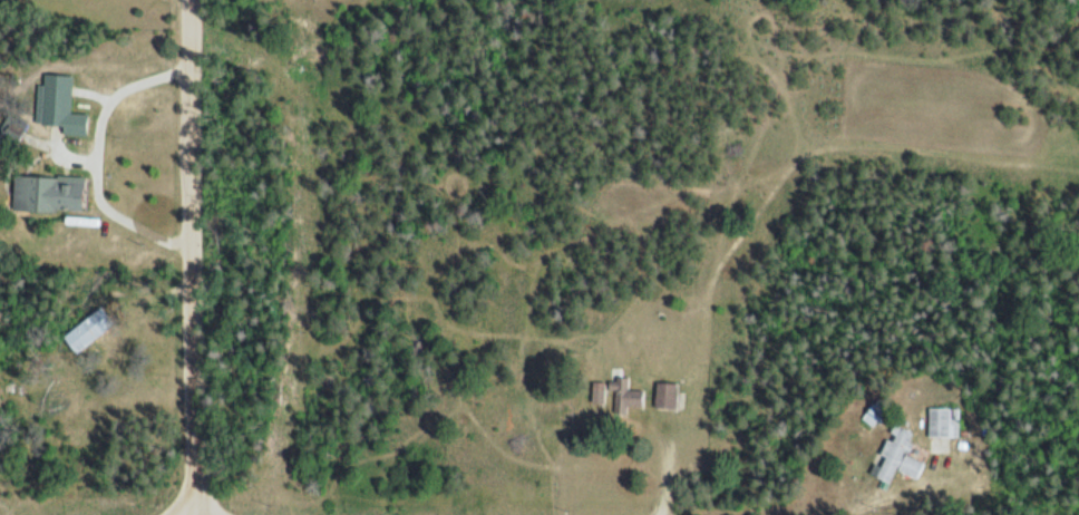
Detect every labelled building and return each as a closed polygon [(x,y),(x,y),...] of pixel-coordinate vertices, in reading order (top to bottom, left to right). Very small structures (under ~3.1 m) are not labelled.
[(61,134),(84,134),(85,111),(69,111),(70,73),(41,73),(39,123),(61,123),(61,134)] [(0,132),(0,147),(10,152),(22,127),(6,119),(0,132)] [(80,209),(81,176),(11,175),(11,209),(80,209)] [(113,323),(99,306),(60,335),(73,352),(113,323)] [(626,405),(640,407),(643,390),(626,388),(627,381),(609,378),(607,391),(616,392),(613,412),(625,414),(626,405)] [(600,380),(588,384),(594,403),(607,399),(600,380)] [(653,407),(674,408),(675,381),(654,380),(653,407)] [(886,408),(873,400),(860,419),(873,428),(886,408)] [(926,435),(956,435),(956,426),(948,426),(948,406),(926,406),(926,435)] [(915,478),(922,462),(902,453),(911,431),(891,422),(869,474),(888,482),(894,469),(915,478)]
